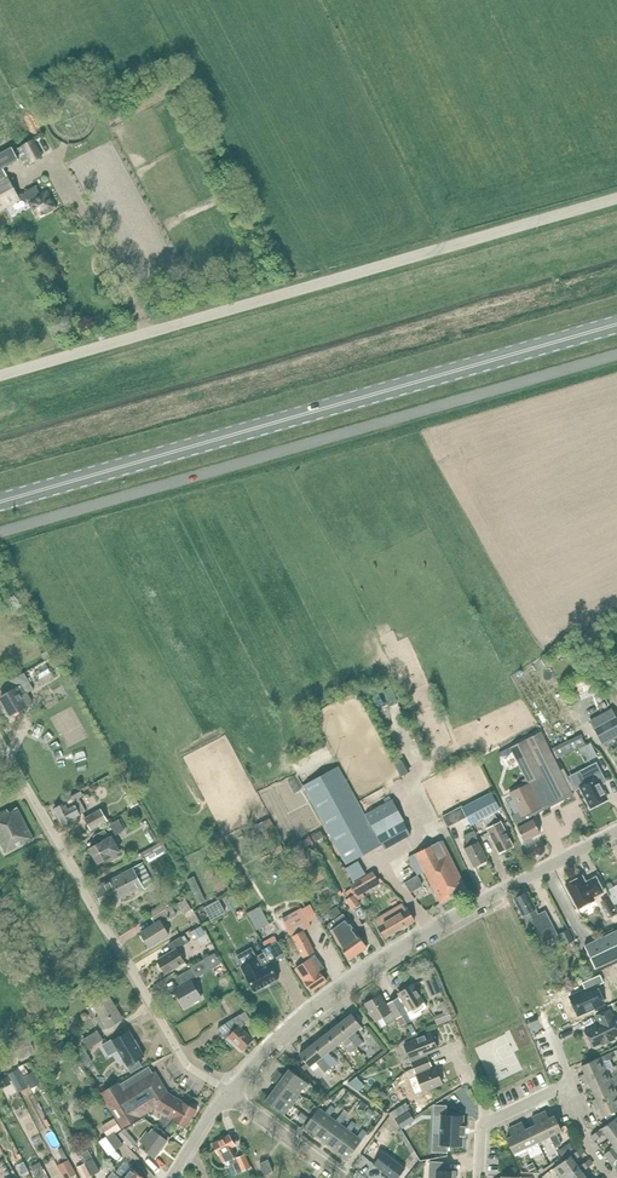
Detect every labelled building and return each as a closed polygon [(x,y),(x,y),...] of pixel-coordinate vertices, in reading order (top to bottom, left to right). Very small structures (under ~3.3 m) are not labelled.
[(70,106),(53,109),(56,129),(83,125),(81,113),(71,114),(70,106)] [(25,167),(41,157),(32,141),(16,150),(25,167)] [(8,178),(3,169),(18,160),(12,148),(0,154),(0,210),(20,200),(8,178)] [(27,202),(37,219),(55,209),(46,194),(40,197),(35,188),(24,194),(28,202),(27,202)] [(50,649),(41,654),(44,660),(53,654),(50,649)] [(56,657),(49,660),(53,667),(59,663),(56,657)] [(32,703),(27,694),(34,690),(24,673),(9,682),(14,690),(0,697),(11,716),(26,707),(32,703)] [(385,730),(394,726),(382,697),(387,696),(383,687),(370,692),(385,730)] [(603,744),(616,736),(616,726),(616,725),(616,720),(611,709),(590,721),(598,736),(599,735),(603,744)] [(404,761),(414,757),(404,736),(400,738),(395,727),(390,729),(404,761)] [(522,786),(535,811),(541,808),(571,793),(540,732),(510,747),(528,783),(522,786)] [(568,740),(552,748),(557,759),(574,750),(568,740)] [(590,743),(583,747),(590,759),(597,756),(590,743)] [(401,760),(395,764),(402,776),(408,772),(401,760)] [(580,787),(590,807),(607,799),(596,778),(595,779),(594,777),(596,770),(592,761),(580,768),(584,777),(588,783),(580,787)] [(346,864),(381,845),(338,766),(303,785),(346,864)] [(126,781),(120,770),(110,776),(116,786),(126,781)] [(535,811),(522,786),(509,793),(519,812),(511,816),(513,821),(509,823),(513,831),(518,829),(524,841),(525,840),(526,842),(528,843),(531,841),(532,839),(531,837),(540,832),(533,820),(530,813),(535,811)] [(86,811),(79,799),(84,796),(81,791),(70,796),(72,799),(54,809),(62,824),(80,814),(86,811)] [(124,797),(131,808),(138,803),(132,793),(124,797)] [(461,808),(466,817),(470,825),(499,811),(490,793),(462,808),(461,808)] [(384,849),(411,835),(403,821),(404,821),(392,800),(365,814),(384,849)] [(461,808),(462,808),(461,806),(441,817),(447,827),(466,817),(461,808)] [(34,838),(17,808),(9,812),(7,809),(0,813),(0,843),(5,853),(34,838)] [(84,818),(91,830),(108,821),(101,809),(84,818)] [(262,821),(256,825),(259,832),(273,825),(269,818),(262,821)] [(125,830),(118,819),(109,824),(115,835),(125,830)] [(508,849),(513,847),(504,828),(500,822),(487,829),(490,835),(499,853),(501,852),(502,854),(503,854),(508,852),(509,850),(508,849)] [(272,829),(268,832),(271,839),(276,836),(272,829)] [(111,836),(109,837),(104,830),(94,836),(98,844),(89,849),(98,864),(108,858),(109,861),(120,855),(118,852),(120,851),(111,836)] [(473,867),(487,860),(478,842),(479,842),(476,836),(477,835),(475,831),(463,836),(467,844),(463,846),(473,867)] [(487,837),(481,838),(484,849),(489,848),(487,837)] [(317,850),(312,839),(309,841),(315,851),(317,850)] [(424,871),(440,903),(467,889),(440,840),(408,857),(417,875),(424,871)] [(161,841),(139,853),(145,864),(162,854),(161,852),(166,849),(161,841)] [(279,842),(272,846),(277,855),(284,851),(279,842)] [(307,855),(301,845),(291,850),(297,861),(307,855)] [(353,881),(365,874),(358,861),(346,868),(353,881)] [(104,907),(143,887),(144,889),(153,884),(142,863),(94,888),(104,907)] [(350,885),(352,887),(357,897),(358,900),(365,896),(363,893),(360,889),(378,879),(373,872),(373,871),(351,884),(350,885)] [(416,874),(404,881),(409,890),(421,883),(416,874)] [(586,882),(582,876),(565,885),(577,908),(594,899),(593,897),(604,892),(596,877),(586,882)] [(193,877),(187,880),(198,904),(204,901),(193,877)] [(352,887),(344,892),(348,898),(346,899),(353,909),(360,905),(355,898),(357,897),(352,887)] [(543,941),(557,934),(544,911),(538,914),(535,908),(527,892),(514,899),(527,923),(532,920),(543,941)] [(609,896),(599,901),(603,909),(613,904),(611,901),(609,896)] [(184,914),(191,910),(185,899),(177,904),(184,914)] [(225,912),(218,900),(204,908),(211,920),(225,912)] [(9,905),(4,908),(1,903),(0,904),(0,918),(0,919),(10,914),(9,912),(12,910),(9,905)] [(385,938),(414,921),(408,910),(406,911),(402,905),(375,920),(385,938)] [(341,912),(337,907),(337,906),(332,910),(336,916),(341,912)] [(162,924),(170,919),(176,915),(171,907),(165,910),(153,918),(156,923),(141,933),(149,947),(169,936),(162,924)] [(260,907),(247,914),(256,931),(269,923),(260,907)] [(314,952),(302,931),(311,926),(301,908),(285,916),(286,917),(282,919),(303,958),(314,952)] [(334,919),(358,953),(367,947),(357,932),(357,933),(343,913),(334,919)] [(349,960),(358,953),(334,919),(328,924),(339,945),(349,960)] [(204,932),(200,925),(188,932),(193,939),(204,932)] [(565,943),(573,939),(567,928),(559,932),(565,943)] [(595,968),(616,958),(616,930),(584,946),(595,968)] [(176,949),(185,944),(181,937),(180,937),(169,944),(173,951),(157,960),(165,974),(184,962),(176,949)] [(256,957),(240,966),(254,992),(279,978),(263,950),(255,955),(256,957)] [(220,963),(215,953),(205,959),(211,969),(220,963)] [(326,981),(319,970),(323,967),(314,955),(295,968),(311,991),(326,981)] [(201,998),(193,985),(199,982),(191,968),(176,976),(181,986),(175,989),(185,1007),(201,998)] [(570,997),(577,1013),(604,1001),(597,986),(604,983),(600,974),(580,983),(584,991),(570,997)] [(434,976),(424,979),(431,996),(441,992),(434,976)] [(406,1023),(413,1018),(421,1013),(417,1006),(423,1002),(413,984),(398,993),(400,997),(393,1001),(401,1015),(406,1023)] [(103,1030),(122,1019),(106,992),(91,1001),(100,1015),(95,1018),(103,1030)] [(393,1001),(386,1005),(379,995),(365,1003),(376,1021),(382,1017),(387,1024),(394,1020),(394,1019),(401,1015),(393,1001)] [(63,1006),(64,1004),(59,1001),(52,1005),(55,1011),(63,1006)] [(616,1035),(616,1024),(614,1017),(612,1017),(609,1009),(596,1016),(599,1023),(584,1030),(592,1047),(595,1045),(596,1048),(614,1039),(613,1037),(616,1035)] [(427,1013),(429,1022),(443,1018),(441,1010),(427,1013)] [(449,1012),(443,1014),(447,1022),(452,1020),(449,1012)] [(243,1050),(252,1039),(240,1028),(242,1026),(246,1023),(240,1013),(218,1027),(222,1034),(227,1039),(229,1037),(243,1050)] [(339,1024),(357,1047),(363,1042),(359,1036),(358,1037),(354,1032),(361,1026),(352,1014),(339,1024)] [(350,1052),(357,1047),(339,1024),(326,1034),(335,1047),(342,1041),(346,1046),(345,1046),(350,1052)] [(253,1036),(259,1032),(256,1025),(249,1029),(253,1036)] [(88,1048),(103,1039),(97,1031),(83,1039),(88,1048)] [(129,1031),(110,1043),(125,1068),(144,1056),(129,1031)] [(328,1052),(335,1047),(326,1034),(312,1045),(330,1068),(337,1062),(333,1056),(332,1057),(328,1052)] [(413,1068),(429,1062),(426,1054),(437,1049),(431,1034),(404,1045),(407,1052),(413,1068)] [(35,1054),(29,1038),(12,1044),(18,1060),(35,1054)] [(329,1069),(330,1068),(312,1045),(300,1055),(309,1067),(317,1061),(320,1066),(319,1067),(324,1072),(329,1069)] [(78,1055),(85,1066),(92,1062),(86,1051),(78,1055)] [(583,1080),(606,1070),(602,1061),(606,1060),(606,1061),(613,1058),(610,1052),(581,1066),(585,1074),(581,1075),(583,1080)] [(49,1060),(53,1066),(62,1059),(58,1054),(49,1060)] [(423,1091),(442,1084),(436,1068),(432,1070),(429,1062),(413,1068),(423,1091)] [(102,1094),(123,1128),(155,1108),(158,1109),(158,1110),(186,1127),(192,1118),(197,1110),(168,1093),(155,1072),(152,1074),(149,1068),(149,1067),(120,1085),(118,1083),(102,1094)] [(8,1074),(13,1082),(18,1092),(29,1086),(19,1068),(8,1074)] [(274,1075),(299,1094),(305,1087),(306,1088),(309,1084),(289,1069),(284,1076),(278,1071),(274,1075)] [(613,1075),(613,1077),(610,1078),(606,1070),(583,1080),(585,1085),(589,1083),(593,1091),(616,1080),(616,1074),(613,1075)] [(31,1088),(39,1084),(33,1072),(25,1077),(31,1088)] [(13,1082),(8,1074),(0,1079),(0,1089),(13,1082)] [(294,1101),(299,1094),(274,1075),(271,1080),(277,1085),(273,1091),(293,1105),(295,1102),(294,1101)] [(357,1078),(349,1085),(358,1091),(364,1086),(357,1078)] [(616,1095),(616,1094),(614,1086),(616,1085),(616,1080),(593,1091),(596,1099),(592,1100),(595,1105),(616,1095)] [(290,1109),(293,1105),(273,1091),(268,1097),(262,1092),(258,1097),(283,1115),(289,1108),(290,1109)] [(595,1105),(597,1110),(601,1109),(604,1117),(616,1111),(616,1095),(595,1105)] [(361,1102),(357,1108),(362,1112),(367,1106),(361,1102)] [(393,1111),(397,1117),(410,1109),(406,1102),(393,1111)] [(309,1113),(313,1116),(319,1108),(315,1105),(309,1113)] [(433,1133),(432,1151),(447,1152),(447,1145),(462,1145),(462,1135),(465,1135),(465,1126),(463,1126),(463,1116),(446,1116),(446,1106),(434,1105),(434,1116),(441,1116),(440,1133),(433,1133)] [(314,1138),(315,1136),(330,1116),(335,1109),(330,1106),(325,1113),(319,1108),(313,1116),(304,1128),(311,1133),(310,1135),(314,1138)] [(369,1107),(364,1114),(370,1118),(375,1112),(369,1107)] [(561,1128),(554,1113),(548,1116),(545,1109),(538,1112),(549,1134),(548,1135),(555,1148),(561,1145),(555,1131),(561,1128)] [(409,1112),(397,1119),(402,1128),(414,1120),(409,1112)] [(538,1140),(548,1135),(549,1134),(538,1112),(531,1116),(535,1123),(530,1126),(538,1140)] [(301,1113),(296,1119),(302,1123),(306,1117),(301,1113)] [(330,1116),(315,1136),(322,1141),(321,1143),(325,1145),(326,1144),(340,1124),(345,1117),(341,1114),(336,1121),(330,1116)] [(616,1134),(616,1117),(591,1136),(594,1141),(605,1133),(610,1140),(616,1134)] [(116,1150),(123,1145),(115,1133),(121,1129),(114,1119),(101,1127),(108,1137),(116,1150)] [(335,1153),(336,1152),(351,1131),(356,1125),(351,1121),(346,1128),(340,1124),(326,1144),(333,1149),(332,1151),(335,1153)] [(538,1140),(530,1126),(525,1128),(521,1121),(515,1124),(526,1146),(529,1151),(527,1152),(530,1158),(531,1158),(541,1153),(542,1152),(537,1141),(538,1140)] [(506,1138),(514,1152),(526,1146),(515,1124),(508,1128),(512,1135),(506,1138)] [(131,1148),(137,1143),(125,1129),(119,1134),(131,1148)] [(346,1161),(367,1133),(362,1129),(358,1135),(351,1131),(336,1152),(343,1157),(342,1158),(346,1161)] [(155,1157),(167,1141),(152,1130),(149,1134),(146,1131),(140,1140),(143,1143),(140,1146),(155,1157)] [(616,1151),(616,1134),(610,1140),(615,1146),(604,1154),(607,1159),(616,1151)] [(229,1135),(213,1144),(219,1155),(223,1163),(236,1156),(231,1148),(235,1146),(229,1135)] [(85,1142),(80,1145),(84,1152),(88,1150),(89,1149),(85,1142)] [(557,1151),(562,1156),(567,1152),(563,1146),(557,1151)] [(585,1153),(586,1152),(583,1147),(555,1167),(563,1177),(564,1177),(580,1166),(576,1159),(585,1153)] [(62,1148),(57,1150),(64,1162),(68,1160),(62,1148)] [(99,1171),(92,1158),(88,1150),(84,1152),(81,1153),(85,1162),(93,1175),(99,1171)] [(607,1159),(610,1163),(616,1158),(616,1151),(607,1159)] [(373,1164),(391,1177),(398,1177),(405,1169),(382,1152),(373,1164)] [(250,1168),(244,1154),(236,1158),(242,1172),(250,1168)] [(132,1156),(128,1160),(137,1171),(142,1168),(132,1156)] [(538,1168),(544,1165),(540,1157),(534,1161),(538,1168)] [(593,1164),(594,1163),(591,1158),(580,1166),(564,1177),(588,1177),(583,1171),(593,1164)] [(265,1176),(273,1172),(268,1159),(260,1163),(265,1176)] [(68,1160),(64,1162),(57,1165),(63,1177),(70,1177),(76,1175),(68,1160)] [(429,1177),(436,1177),(455,1177),(456,1171),(448,1171),(449,1163),(430,1162),(429,1177)] [(483,1173),(492,1172),(491,1162),(482,1163),(483,1173)] [(46,1174),(40,1163),(31,1168),(35,1175),(36,1174),(38,1177),(39,1177),(46,1174)] [(84,1163),(76,1167),(82,1177),(89,1177),(91,1177),(84,1163)] [(117,1175),(120,1177),(144,1177),(133,1169),(128,1175),(121,1169),(117,1175)]
